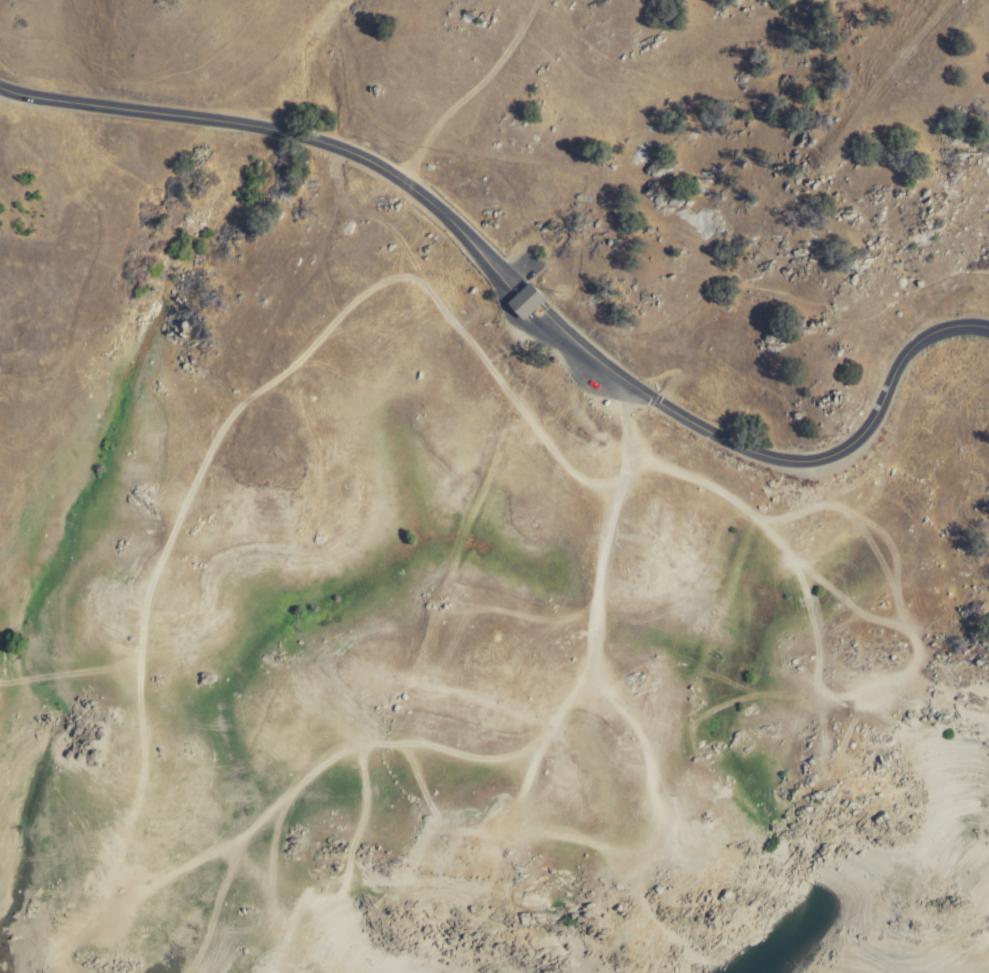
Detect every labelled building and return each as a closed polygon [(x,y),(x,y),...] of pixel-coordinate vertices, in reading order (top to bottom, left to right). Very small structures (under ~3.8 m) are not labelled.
[(507,304),(528,282),(545,299),(525,321),(507,304)]
